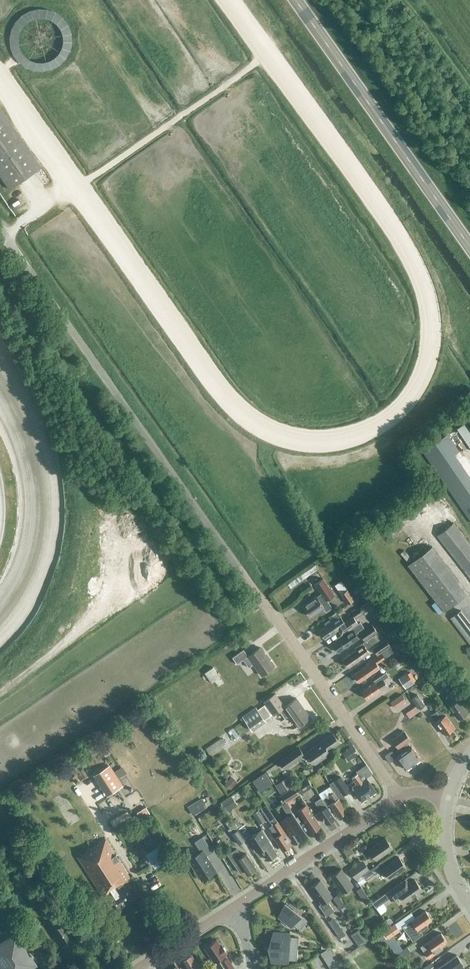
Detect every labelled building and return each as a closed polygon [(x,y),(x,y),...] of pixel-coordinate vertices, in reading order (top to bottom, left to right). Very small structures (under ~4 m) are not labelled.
[(42,167),(0,107),(0,176),(10,190),(42,167)] [(48,202),(38,208),(41,213),(51,207),(48,202)] [(459,428),(469,444),(469,421),(459,428)] [(447,434),(423,451),(469,520),(469,467),(447,434)] [(453,523),(437,535),(469,577),(469,544),(453,523)] [(408,564),(444,611),(468,593),(432,546),(408,564)] [(287,583),(290,588),(310,575),(318,568),(315,564),(307,571),(298,577),(297,576),(287,583)] [(320,577),(326,573),(323,567),(316,571),(320,577)] [(322,594),(317,597),(316,596),(308,602),(309,603),(303,606),(310,616),(323,607),(326,611),(332,607),(327,600),(334,595),(323,578),(315,584),(322,594)] [(366,589),(373,585),(368,578),(361,582),(366,589)] [(348,604),(354,600),(347,590),(341,595),(348,604)] [(384,601),(379,594),(368,601),(373,608),(384,601)] [(360,608),(352,613),(356,618),(364,613),(360,608)] [(461,610),(450,618),(469,644),(469,623),(461,610)] [(325,624),(327,626),(320,631),(325,638),(338,629),(342,634),(358,623),(353,616),(344,622),(339,614),(325,624)] [(363,627),(360,622),(335,639),(336,641),(331,644),(337,653),(359,638),(357,635),(359,634),(357,632),(363,627)] [(377,632),(372,624),(359,633),(364,641),(377,632)] [(394,631),(399,638),(407,633),(402,626),(394,631)] [(396,642),(404,653),(416,644),(408,633),(396,642)] [(254,646),(264,642),(261,636),(252,641),(254,646)] [(369,653),(366,649),(372,644),(368,638),(354,647),(357,650),(344,659),(349,667),(369,653)] [(376,655),(389,647),(385,641),(372,649),(376,655)] [(262,675),(274,666),(260,647),(248,656),(244,649),(232,657),(237,664),(243,659),(249,667),(254,664),(262,675)] [(367,665),(354,675),(359,682),(380,668),(377,663),(384,658),(381,653),(366,664),(367,665)] [(224,683),(213,667),(204,673),(211,683),(214,681),(218,687),(224,683)] [(367,699),(387,685),(383,680),(388,676),(386,672),(374,681),(375,682),(362,691),(367,699)] [(406,688),(414,683),(407,673),(399,679),(406,688)] [(468,711),(461,701),(465,698),(452,679),(442,686),(448,694),(447,695),(445,700),(446,703),(449,705),(458,718),(460,718),(461,718),(464,716),(464,714),(468,711)] [(284,706),(280,700),(275,693),(263,701),(265,704),(257,709),(255,706),(242,716),(252,731),(266,721),(265,719),(273,714),(273,715),(279,710),(285,718),(290,715),(298,726),(310,717),(296,698),(284,706)] [(406,701),(401,694),(390,702),(395,709),(406,701)] [(420,709),(425,705),(417,694),(412,698),(420,709)] [(445,734),(454,728),(441,708),(431,716),(439,728),(440,727),(445,734)] [(228,731),(234,740),(239,736),(233,728),(228,731)] [(411,746),(408,741),(411,739),(404,730),(392,739),(398,748),(399,748),(402,752),(396,757),(406,769),(421,758),(412,745),(411,746)] [(339,742),(333,733),(307,752),(315,763),(330,753),(328,750),(339,742)] [(221,737),(205,748),(210,756),(211,756),(222,749),(221,747),(225,744),(221,737)] [(341,753),(347,761),(358,753),(352,745),(341,753)] [(278,761),(284,769),(304,755),(298,746),(278,761)] [(97,773),(110,794),(126,784),(113,763),(97,773)] [(253,781),(258,789),(271,781),(265,772),(253,781)] [(361,801),(376,791),(366,777),(362,780),(358,773),(352,777),(356,784),(352,787),(361,801)] [(225,783),(231,788),(237,781),(231,776),(225,783)] [(280,793),(292,785),(287,776),(275,784),(280,793)] [(334,780),(331,781),(340,795),(343,793),(349,789),(342,779),(340,776),(334,780)] [(300,795),(313,786),(307,778),(295,786),(300,795)] [(281,794),(286,802),(299,794),(294,786),(281,794)] [(338,816),(347,810),(334,792),(329,795),(333,802),(330,804),(338,816)] [(326,823),(334,818),(321,798),(316,801),(320,808),(317,810),(326,823)] [(188,807),(193,815),(207,807),(202,799),(188,807)] [(305,804),(301,806),(296,809),(311,832),(313,830),(314,831),(316,830),(317,828),(320,826),(305,804)] [(107,814),(105,805),(97,807),(99,815),(107,814)] [(150,814),(146,807),(137,812),(141,819),(150,814)] [(283,819),(280,821),(289,834),(291,833),(297,842),(298,841),(299,842),(303,839),(303,838),(307,836),(301,828),(302,827),(300,825),(292,813),(288,815),(283,819)] [(89,827),(98,820),(94,814),(84,821),(89,827)] [(286,835),(276,820),(274,817),(269,820),(279,835),(274,838),(282,850),(283,849),(285,850),(287,849),(287,847),(291,844),(285,836),(286,835)] [(245,838),(250,834),(243,825),(242,826),(239,822),(236,818),(233,820),(236,824),(245,838)] [(246,839),(233,820),(232,821),(231,819),(226,823),(233,833),(232,833),(239,843),(244,840),(237,830),(238,829),(245,840),(246,839)] [(273,846),(262,830),(252,836),(257,844),(253,847),(256,852),(260,849),(268,860),(269,860),(270,860),(272,858),(272,857),(277,854),(272,846),(273,846)] [(194,871),(198,878),(200,878),(201,880),(216,870),(207,855),(212,851),(203,836),(195,841),(201,851),(188,859),(195,870),(194,871)] [(116,909),(133,898),(123,883),(131,878),(106,838),(78,856),(103,896),(107,893),(109,895),(107,895),(116,909)] [(376,860),(393,848),(385,838),(369,849),(372,854),(368,856),(372,861),(375,859),(376,860)] [(158,845),(148,852),(155,862),(165,856),(158,845)] [(237,849),(232,852),(228,854),(240,873),(244,870),(247,874),(256,868),(246,853),(242,856),(237,849)] [(389,879),(406,867),(399,857),(382,868),(389,879)] [(362,875),(370,870),(363,860),(348,869),(355,880),(362,875)] [(377,865),(370,870),(362,875),(365,880),(380,870),(377,865)] [(343,893),(353,885),(341,869),(331,876),(343,893)] [(415,879),(409,884),(406,879),(372,902),(376,907),(389,898),(391,900),(398,895),(397,893),(399,892),(405,902),(422,890),(415,879)] [(334,910),(327,900),(332,896),(320,880),(310,887),(321,903),(318,905),(326,916),(334,910)] [(370,900),(366,894),(361,887),(356,890),(365,903),(370,900)] [(340,908),(345,904),(338,895),(333,898),(340,908)] [(286,903),(279,916),(291,926),(293,924),(300,929),(307,920),(301,915),(286,903)] [(411,920),(403,926),(413,939),(422,933),(420,931),(428,925),(426,923),(431,919),(425,910),(411,920)] [(328,921),(336,933),(342,929),(333,917),(328,921)] [(350,930),(360,945),(369,939),(360,927),(359,924),(350,930)] [(383,932),(387,937),(398,930),(394,924),(383,932)] [(273,933),(270,947),(297,949),(298,937),(289,937),(290,934),(273,933)] [(441,933),(421,947),(429,958),(442,948),(441,946),(447,941),(441,933)] [(0,943),(0,944),(0,959),(6,968),(24,968),(34,962),(24,946),(25,945),(22,940),(20,941),(15,934),(0,943)] [(381,945),(386,941),(381,935),(377,938),(381,945)] [(235,968),(226,954),(225,953),(226,952),(225,950),(226,949),(224,946),(223,946),(222,945),(220,943),(216,938),(210,943),(210,944),(205,947),(210,955),(214,962),(218,959),(223,968),(221,968),(235,968)] [(297,949),(270,947),(272,961),(288,962),(288,959),(297,960),(297,949)] [(331,947),(321,953),(324,958),(334,952),(331,947)] [(406,947),(397,953),(396,954),(400,959),(410,952),(406,947)] [(334,952),(324,958),(327,963),(337,957),(334,952)] [(196,961),(191,954),(182,960),(188,968),(202,968),(196,961)] [(457,955),(438,968),(439,968),(463,968),(464,968),(461,965),(463,963),(457,955)] [(337,957),(327,963),(331,968),(341,962),(337,957)]
